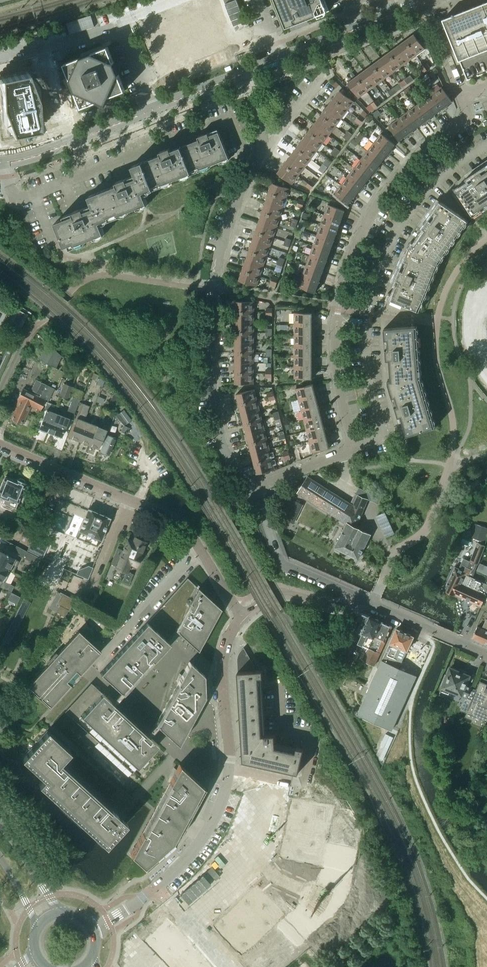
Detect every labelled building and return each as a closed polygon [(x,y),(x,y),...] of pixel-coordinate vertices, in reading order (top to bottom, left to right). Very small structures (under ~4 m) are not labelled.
[(323,0),(275,0),(276,1),(280,12),(280,13),(281,14),(282,17),(285,16),(295,20),(296,23),(299,22),(300,22),(301,21),(313,16),(314,17),(314,16),(327,11),(323,0)] [(442,19),(458,61),(486,50),(486,2),(442,19)] [(424,49),(413,34),(405,41),(416,56),(424,49)] [(416,56),(405,41),(397,47),(408,62),(416,56)] [(125,91),(108,47),(64,64),(81,108),(97,101),(105,105),(109,97),(125,91)] [(408,62),(397,47),(388,53),(399,68),(408,62)] [(399,68),(388,53),(380,59),(391,74),(399,68)] [(391,74),(380,59),(372,65),(383,80),(391,74)] [(383,80),(372,65),(364,71),(375,86),(383,80)] [(0,76),(0,89),(0,90),(1,105),(2,120),(7,119),(7,134),(43,126),(38,112),(37,98),(31,83),(31,69),(0,76)] [(375,86),(364,71),(356,77),(367,92),(375,86)] [(367,92),(356,77),(347,83),(358,98),(367,92)] [(452,102),(441,87),(432,94),(444,110),(447,108),(445,106),(452,102)] [(347,111),(354,102),(339,91),(333,99),(347,111)] [(444,110),(432,94),(423,100),(434,115),(440,110),(441,112),(444,110)] [(341,119),(347,111),(333,99),(326,107),(341,119)] [(434,115),(423,100),(414,107),(427,123),(429,121),(428,119),(434,115)] [(335,127),(341,119),(326,107),(320,116),(335,127)] [(427,123),(414,107),(406,113),(416,128),(422,123),(424,125),(427,123)] [(416,128),(406,113),(397,120),(409,136),(412,134),(411,132),(416,128)] [(335,127),(320,116),(314,124),(329,135),(335,127)] [(409,136),(397,120),(388,126),(399,141),(405,136),(406,138),(409,136)] [(329,135),(314,124),(308,132),(323,143),(329,135)] [(229,158),(217,129),(197,137),(199,140),(181,147),(190,171),(199,168),(199,169),(229,158)] [(323,143),(308,132),(302,140),(317,152),(323,143)] [(390,151),(395,145),(380,134),(373,143),(390,155),(392,152),(390,151)] [(317,152),(302,140),(296,148),(311,160),(317,152)] [(390,155),(373,143),(367,151),(381,162),(386,156),(388,158),(390,155)] [(190,171),(181,147),(166,152),(165,150),(159,152),(160,155),(143,162),(152,186),(160,183),(161,185),(191,173),(190,171)] [(304,168),(311,160),(296,148),(289,156),(304,168)] [(381,162),(367,151),(360,160),(376,172),(378,169),(377,168),(381,162)] [(298,176),(304,168),(289,156),(283,165),(298,176)] [(376,172),(360,160),(354,168),(368,179),(372,173),(374,175),(376,172)] [(147,203),(144,194),(143,192),(153,188),(152,186),(143,162),(132,166),(135,174),(116,182),(117,185),(99,192),(109,216),(117,213),(118,215),(147,203)] [(292,184),(298,176),(283,165),(277,173),(292,184)] [(486,204),(486,167),(471,177),(473,180),(456,191),(472,215),(486,204)] [(368,179),(354,168),(347,177),(363,189),(365,186),(363,185),(368,179)] [(363,189),(347,177),(340,185),(355,196),(359,190),(361,192),(363,189)] [(286,199),(289,189),(272,183),(268,193),(286,199)] [(355,196),(340,185),(333,194),(350,206),(352,203),(350,202),(355,196)] [(104,233),(100,223),(100,222),(109,218),(109,216),(99,192),(89,196),(92,204),(73,212),(74,215),(55,222),(65,246),(74,243),(75,244),(104,233)] [(283,209),(286,199),(268,193),(265,203),(283,209)] [(437,262),(466,220),(440,202),(409,247),(437,262)] [(279,218),(283,209),(265,203),(262,212),(279,218)] [(342,218),(344,211),(327,205),(324,215),(343,222),(344,219),(342,218)] [(276,228),(279,218),(262,212),(258,222),(276,228)] [(342,225),(343,222),(324,215),(320,225),(337,232),(340,224),(342,225)] [(273,238),(276,228),(258,222),(255,232),(273,238)] [(335,238),(337,232),(320,225),(316,236),(336,242),(337,239),(335,238)] [(270,247),(273,238),(255,232),(252,241),(270,247)] [(334,246),(336,242),(316,236),(313,246),(330,252),(332,245),(334,246)] [(266,257),(270,247),(252,241),(249,251),(266,257)] [(327,259),(330,252),(313,246),(309,256),(328,263),(329,260),(327,259)] [(417,310),(437,262),(409,247),(404,261),(396,280),(399,281),(391,300),(417,310)] [(263,267),(266,257),(249,251),(245,261),(263,267)] [(327,266),(328,263),(309,256),(305,266),(322,272),(325,265),(327,266)] [(260,276),(263,267),(245,261),(242,270),(260,276)] [(320,279),(322,272),(305,266),(302,276),(321,283),(322,280),(320,279)] [(256,286),(260,276),(242,270),(239,280),(256,286)] [(315,293),(318,285),(320,286),(321,283),(302,276),(298,287),(315,293)] [(254,312),(254,302),(235,302),(235,312),(254,312)] [(16,308),(4,330),(16,336),(28,314),(16,308)] [(254,322),(254,312),(235,312),(235,322),(254,322)] [(312,321),(312,313),(294,313),(294,324),(314,324),(314,321),(312,321)] [(254,333),(254,322),(235,322),(235,332),(254,333)] [(312,335),(312,328),(314,328),(314,324),(294,324),(294,335),(312,335)] [(419,378),(415,326),(384,329),(388,384),(419,378)] [(254,343),(254,333),(235,332),(235,343),(254,343)] [(312,342),(312,340),(312,335),(294,335),(294,346),(314,346),(314,342),(312,342)] [(39,410),(44,401),(47,402),(48,399),(53,389),(56,390),(61,378),(66,380),(68,374),(67,374),(71,365),(45,341),(37,359),(47,364),(39,381),(35,380),(31,389),(40,394),(39,397),(22,389),(13,409),(14,409),(10,419),(9,420),(10,420),(12,421),(21,426),(22,425),(21,425),(30,405),(32,406),(31,406),(39,410)] [(254,353),(254,343),(235,343),(235,353),(254,353)] [(312,357),(312,351),(312,349),(314,349),(314,346),(294,346),(294,357),(312,357)] [(253,363),(254,353),(235,353),(235,363),(253,363)] [(312,364),(312,362),(312,357),(294,357),(294,368),(314,368),(314,364),(312,364)] [(253,373),(253,363),(235,363),(235,373),(253,373)] [(312,379),(312,373),(312,371),(314,371),(314,368),(294,368),(294,379),(312,379)] [(253,384),(253,373),(235,373),(235,384),(253,384)] [(434,428),(419,378),(388,384),(398,417),(401,416),(406,436),(434,428)] [(298,400),(318,395),(317,391),(315,392),(313,384),(295,389),(298,400)] [(79,400),(84,389),(77,386),(73,397),(79,400)] [(67,398),(68,396),(70,391),(62,387),(59,395),(67,398)] [(257,400),(254,390),(236,394),(238,405),(257,400)] [(318,406),(317,400),(316,398),(319,398),(318,395),(298,400),(301,410),(318,406)] [(73,399),(67,412),(74,414),(76,408),(79,401),(73,399)] [(259,410),(257,400),(238,405),(241,414),(259,410)] [(80,442),(88,422),(83,420),(89,406),(83,403),(77,418),(69,437),(80,442)] [(49,423),(53,413),(50,411),(52,407),(46,404),(43,409),(46,410),(39,428),(38,428),(48,432),(51,424),(49,423)] [(323,415),(322,412),(320,413),(318,406),(301,410),(303,421),(323,415)] [(126,424),(131,420),(123,410),(118,414),(126,424)] [(262,420),(259,410),(241,414),(243,424),(262,420)] [(61,437),(68,418),(53,413),(49,423),(51,424),(48,432),(61,437)] [(324,426),(322,421),(322,419),(324,419),(323,415),(303,421),(306,431),(324,426)] [(264,429),(262,420),(243,424),(246,434),(264,429)] [(89,446),(97,426),(88,422),(80,442),(89,446)] [(98,449),(106,429),(97,426),(89,446),(98,449)] [(126,434),(129,428),(123,426),(120,432),(126,434)] [(326,434),(325,432),(324,426),(306,431),(309,441),(329,436),(328,433),(326,434)] [(267,440),(264,429),(246,434),(249,444),(267,440)] [(108,455),(115,438),(106,434),(99,451),(108,455)] [(329,448),(328,442),(327,440),(329,440),(329,436),(309,441),(312,452),(329,448)] [(269,449),(267,440),(249,444),(251,454),(269,449)] [(272,459),(269,449),(251,454),(254,464),(272,459)] [(274,469),(272,459),(254,464),(256,474),(274,469)] [(25,483),(24,482),(23,479),(19,477),(16,479),(15,479),(5,475),(0,487),(0,497),(4,498),(3,502),(1,506),(7,508),(9,504),(15,507),(25,483)] [(306,498),(316,482),(307,477),(297,492),(297,493),(306,498)] [(314,504),(324,487),(316,482),(306,498),(314,504)] [(323,509),(333,493),(324,487),(314,504),(323,509)] [(331,514),(342,498),(333,493),(323,509),(331,514)] [(365,544),(368,538),(370,534),(357,528),(355,527),(362,511),(363,512),(367,502),(366,502),(367,500),(355,494),(350,504),(343,522),(347,524),(335,548),(348,554),(358,559),(363,549),(365,548),(366,546),(365,544)] [(343,522),(350,504),(342,498),(331,514),(343,522)] [(109,518),(88,509),(87,511),(62,501),(58,510),(56,512),(78,521),(80,517),(84,518),(79,531),(91,536),(90,537),(92,538),(90,542),(97,545),(100,539),(100,540),(109,518)] [(486,592),(486,584),(472,578),(485,543),(486,544),(486,536),(475,531),(472,541),(477,543),(467,568),(465,567),(464,571),(454,567),(444,590),(455,596),(455,595),(480,607),(486,592)] [(115,553),(111,564),(116,566),(115,568),(125,572),(129,563),(135,566),(140,555),(139,555),(145,542),(134,537),(132,542),(127,539),(120,556),(115,553)] [(0,551),(0,566),(8,570),(17,554),(6,548),(4,553),(0,551)] [(8,570),(0,566),(0,585),(8,570)] [(221,609),(187,578),(100,673),(95,679),(91,683),(64,711),(65,712),(55,722),(143,803),(149,797),(157,804),(130,853),(146,868),(175,842),(205,787),(179,764),(186,751),(178,744),(205,696),(204,674),(189,661),(181,675),(179,673),(181,675),(159,655),(161,657),(161,656),(159,654),(179,633),(198,651),(221,609)] [(65,616),(73,600),(60,593),(52,609),(56,612),(65,616)] [(362,634),(370,617),(362,613),(359,612),(349,636),(353,637),(356,631),(362,634)] [(368,648),(380,621),(379,621),(379,619),(376,618),(374,619),(370,617),(362,634),(359,640),(358,643),(360,644),(368,648)] [(486,619),(482,629),(477,627),(472,638),(486,645),(486,620),(486,619)] [(374,666),(392,627),(380,621),(368,648),(363,661),(374,666)] [(392,730),(415,678),(416,677),(399,669),(414,637),(412,636),(411,634),(408,633),(407,633),(403,632),(402,630),(400,629),(398,629),(396,629),(357,714),(392,730)] [(49,707),(101,651),(78,630),(26,687),(49,707)] [(298,773),(304,749),(297,747),(296,751),(273,746),(272,742),(275,741),(275,734),(262,735),(259,677),(263,677),(263,670),(254,670),(254,665),(244,648),(243,648),(242,649),(241,650),(240,652),(239,653),(239,654),(238,656),(238,658),(237,660),(237,662),(242,742),(248,741),(243,761),(298,773)] [(445,674),(440,686),(442,687),(440,691),(448,694),(449,691),(466,698),(471,700),(472,700),(476,690),(470,688),(471,686),(465,684),(466,683),(468,676),(465,675),(467,672),(458,668),(458,669),(452,667),(451,669),(450,668),(447,675),(445,674)] [(466,716),(473,719),(471,724),(486,730),(486,683),(486,684),(480,681),(466,716)] [(111,808),(60,762),(70,751),(47,730),(21,758),(43,778),(38,784),(106,846),(127,823),(122,819),(124,816),(122,818),(112,808),(114,806),(113,806),(111,808)] [(294,801),(282,855),(318,863),(330,809),(294,801)] [(256,888),(216,926),(241,953),(282,915),(256,888)] [(147,940),(168,964),(165,966),(209,966),(169,920),(147,940)]
